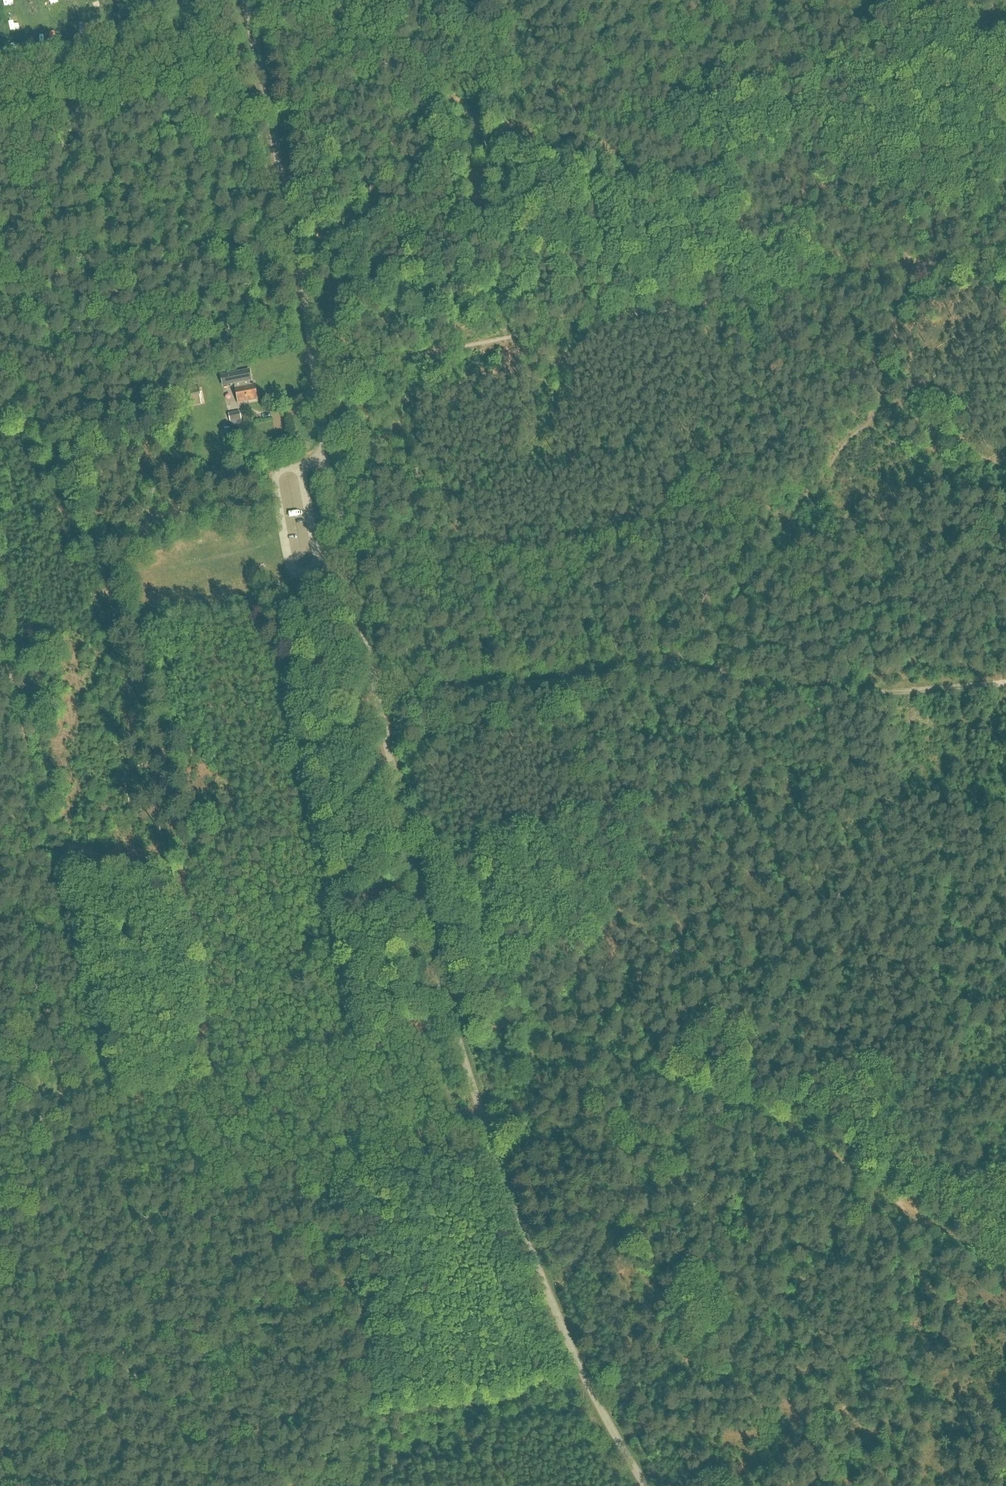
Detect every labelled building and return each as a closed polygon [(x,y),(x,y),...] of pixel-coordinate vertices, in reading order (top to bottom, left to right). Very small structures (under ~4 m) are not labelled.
[(235,384),(236,388),(235,388),(238,403),(256,400),(254,385),(250,385),(250,381),(252,381),(249,370),(221,375),(223,386),(235,384)] [(186,390),(188,401),(189,405),(203,403),(200,388),(186,390)] [(240,412),(229,414),(231,429),(238,424),(238,421),(241,420),(240,412)] [(222,444),(231,443),(229,430),(221,432),(222,444)]
